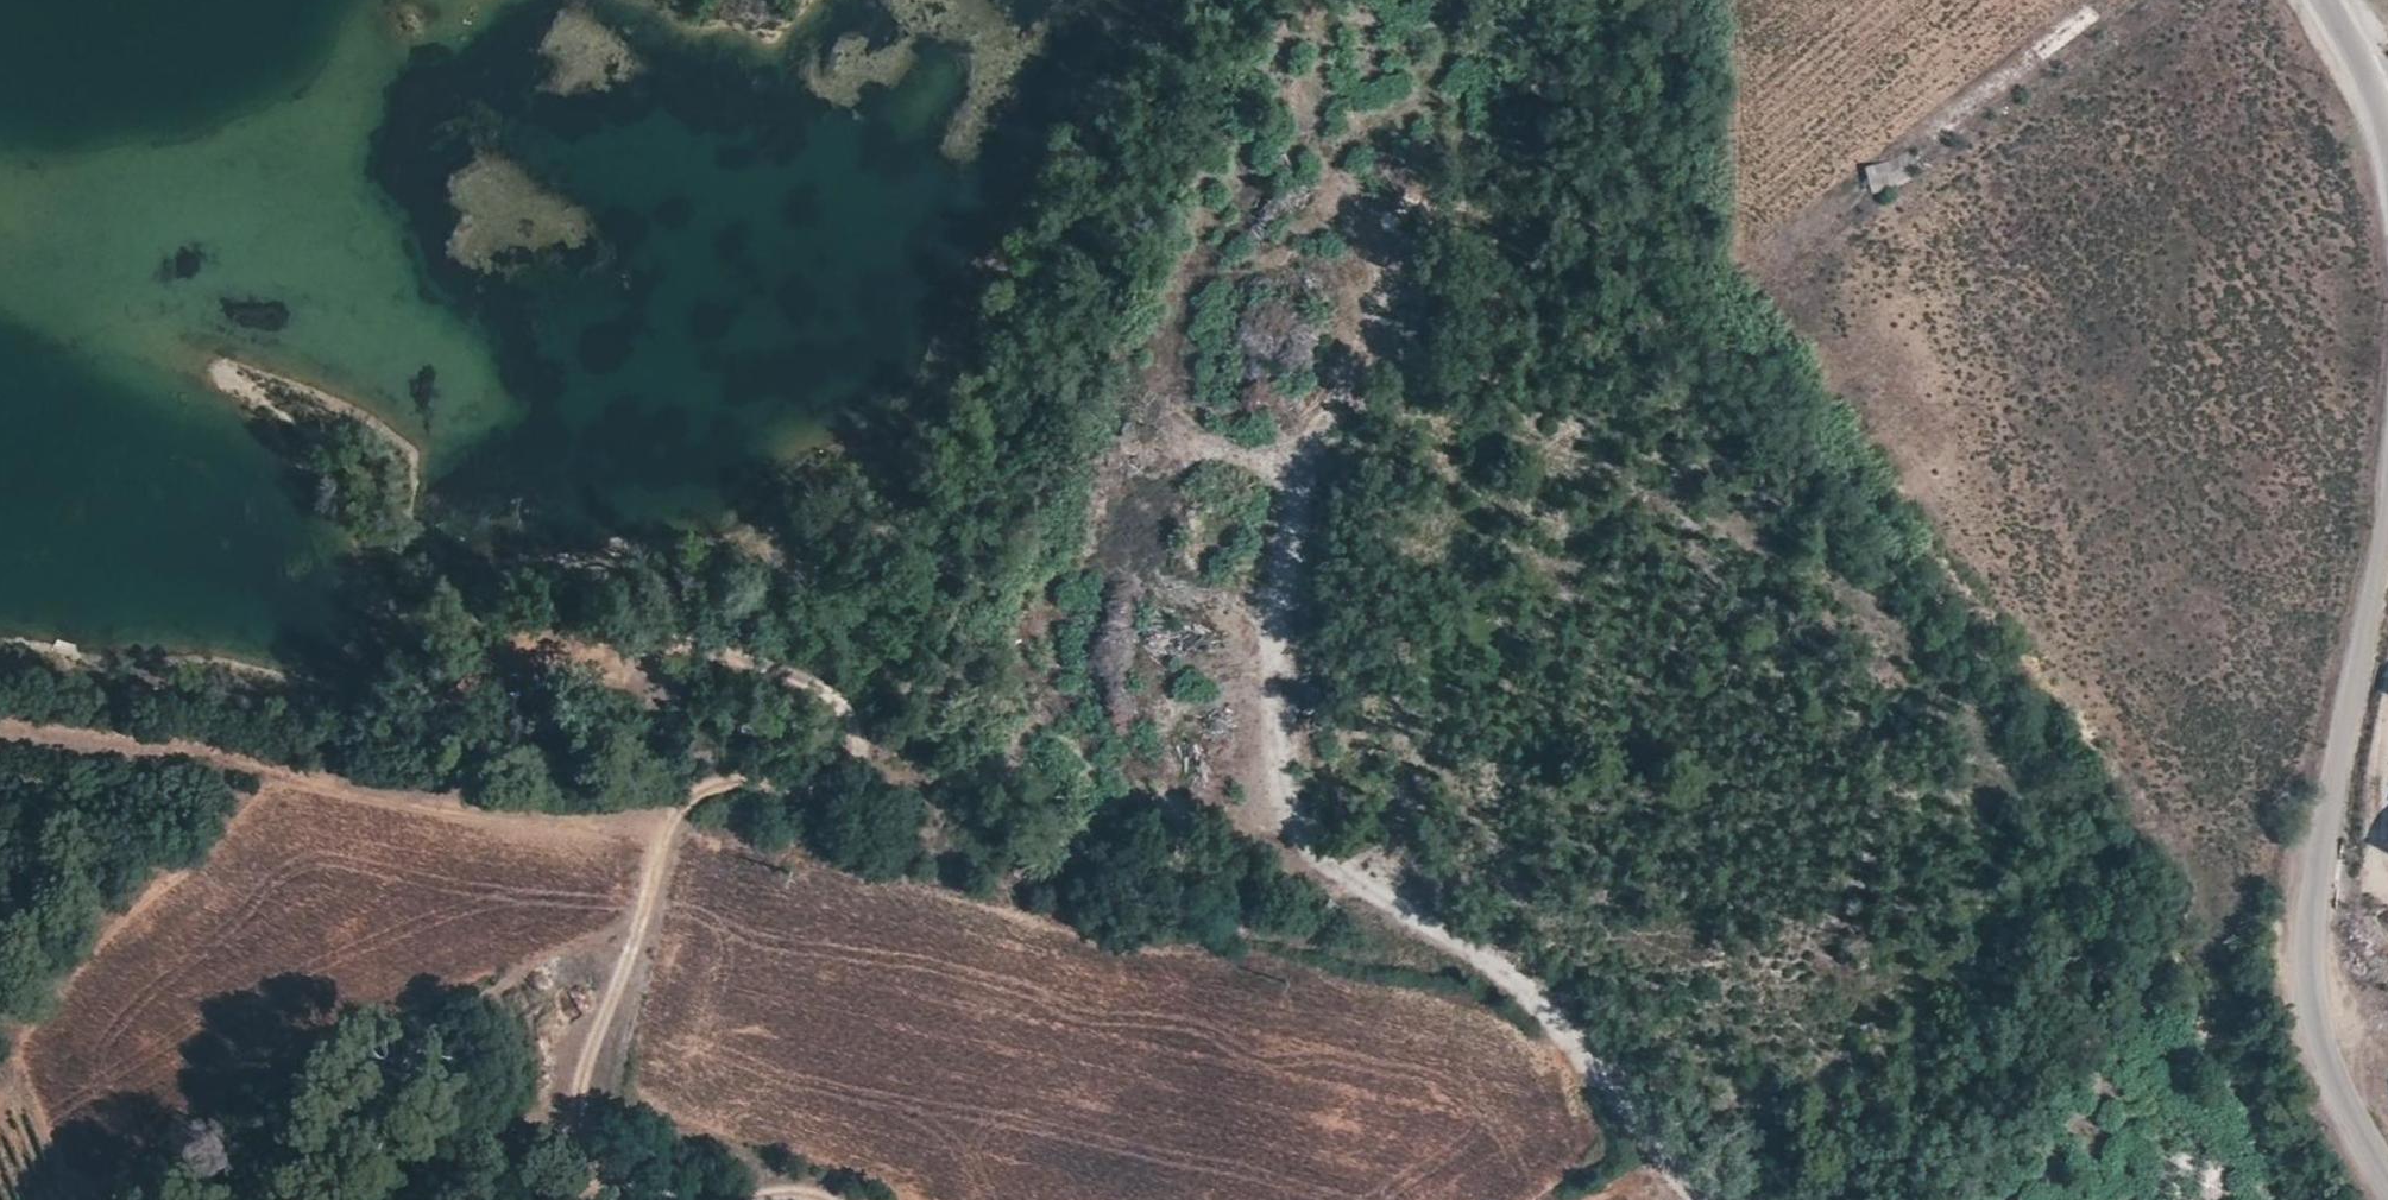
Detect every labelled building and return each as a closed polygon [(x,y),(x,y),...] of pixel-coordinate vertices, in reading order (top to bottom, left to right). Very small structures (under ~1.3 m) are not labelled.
[(1908,156),(1866,164),(1871,189),(1913,181),(1908,156)]
